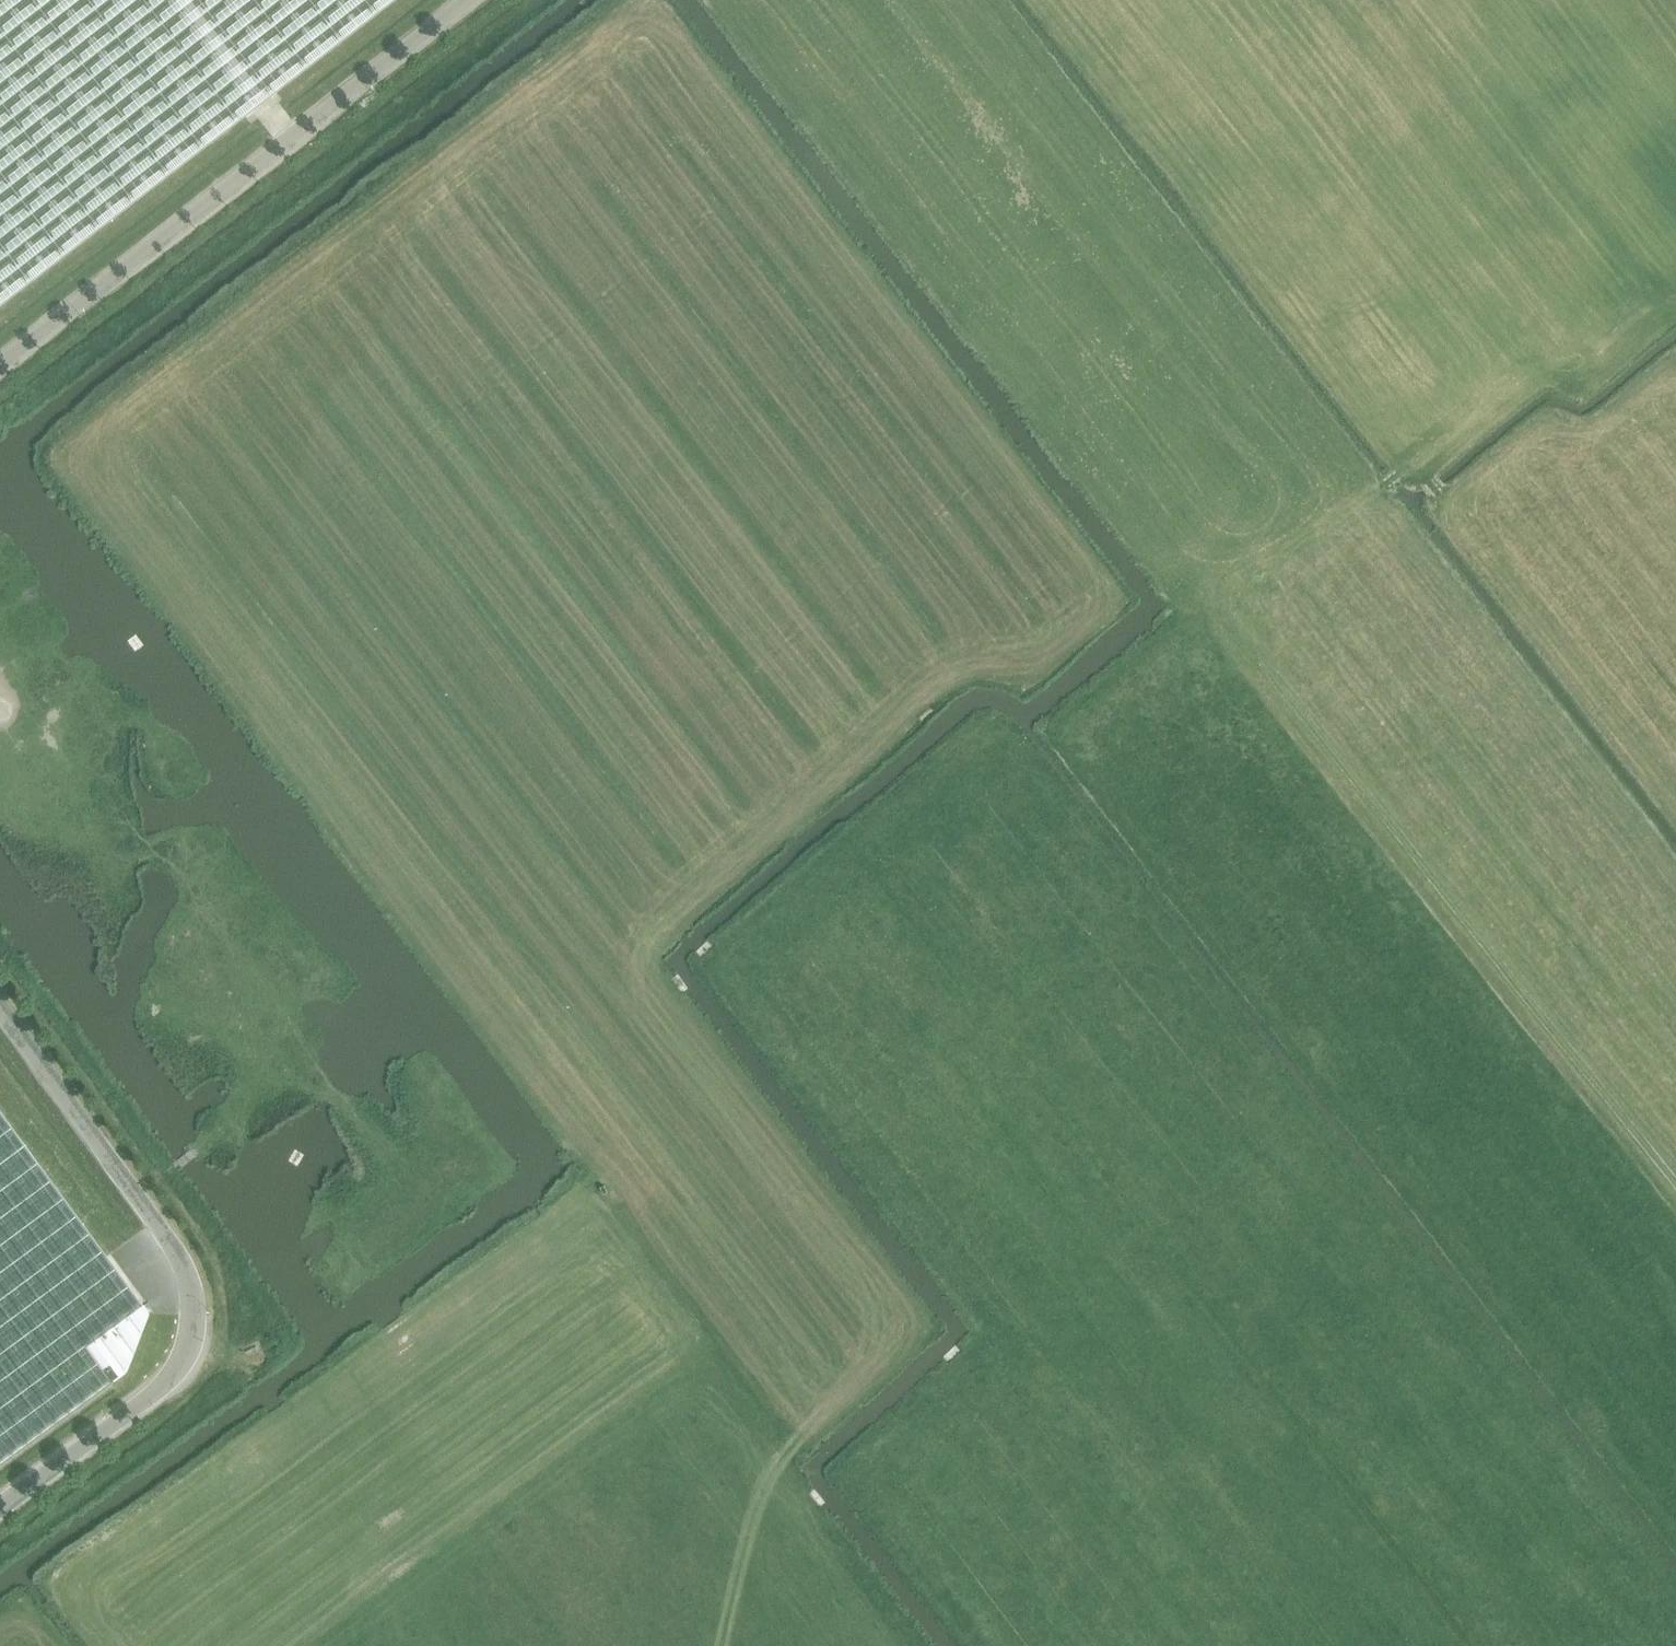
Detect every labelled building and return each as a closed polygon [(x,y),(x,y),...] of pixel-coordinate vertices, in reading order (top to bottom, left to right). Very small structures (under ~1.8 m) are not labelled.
[(392,0),(0,0),(0,304),(392,0)] [(0,1115),(0,1462),(123,1372),(145,1314),(0,1115)]
